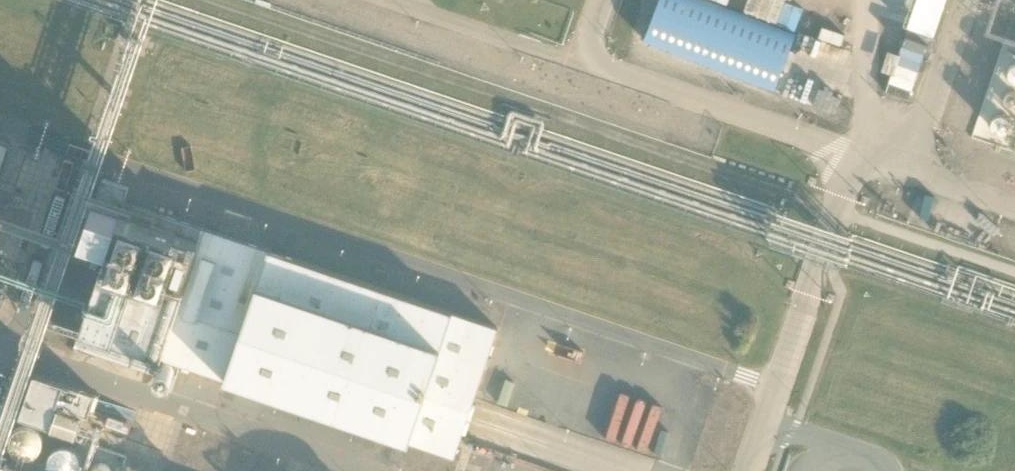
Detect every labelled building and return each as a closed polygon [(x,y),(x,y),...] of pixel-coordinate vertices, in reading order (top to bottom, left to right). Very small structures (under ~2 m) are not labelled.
[(631,2),(652,10),(656,0),(631,0),(631,2)] [(796,33),(710,0),(659,0),(644,40),(774,90),(796,33)] [(744,8),(821,38),(829,16),(788,0),(747,0),(744,8)] [(919,31),(896,24),(883,63),(907,70),(919,31)] [(1014,142),(1014,91),(1008,89),(1004,102),(995,100),(998,89),(993,88),(981,132),(1014,142)] [(409,440),(454,455),(498,327),(125,199),(129,187),(103,178),(84,233),(111,242),(76,345),(150,370),(155,353),(409,440)] [(95,393),(34,373),(20,415),(49,424),(56,404),(88,415),(95,393)]
